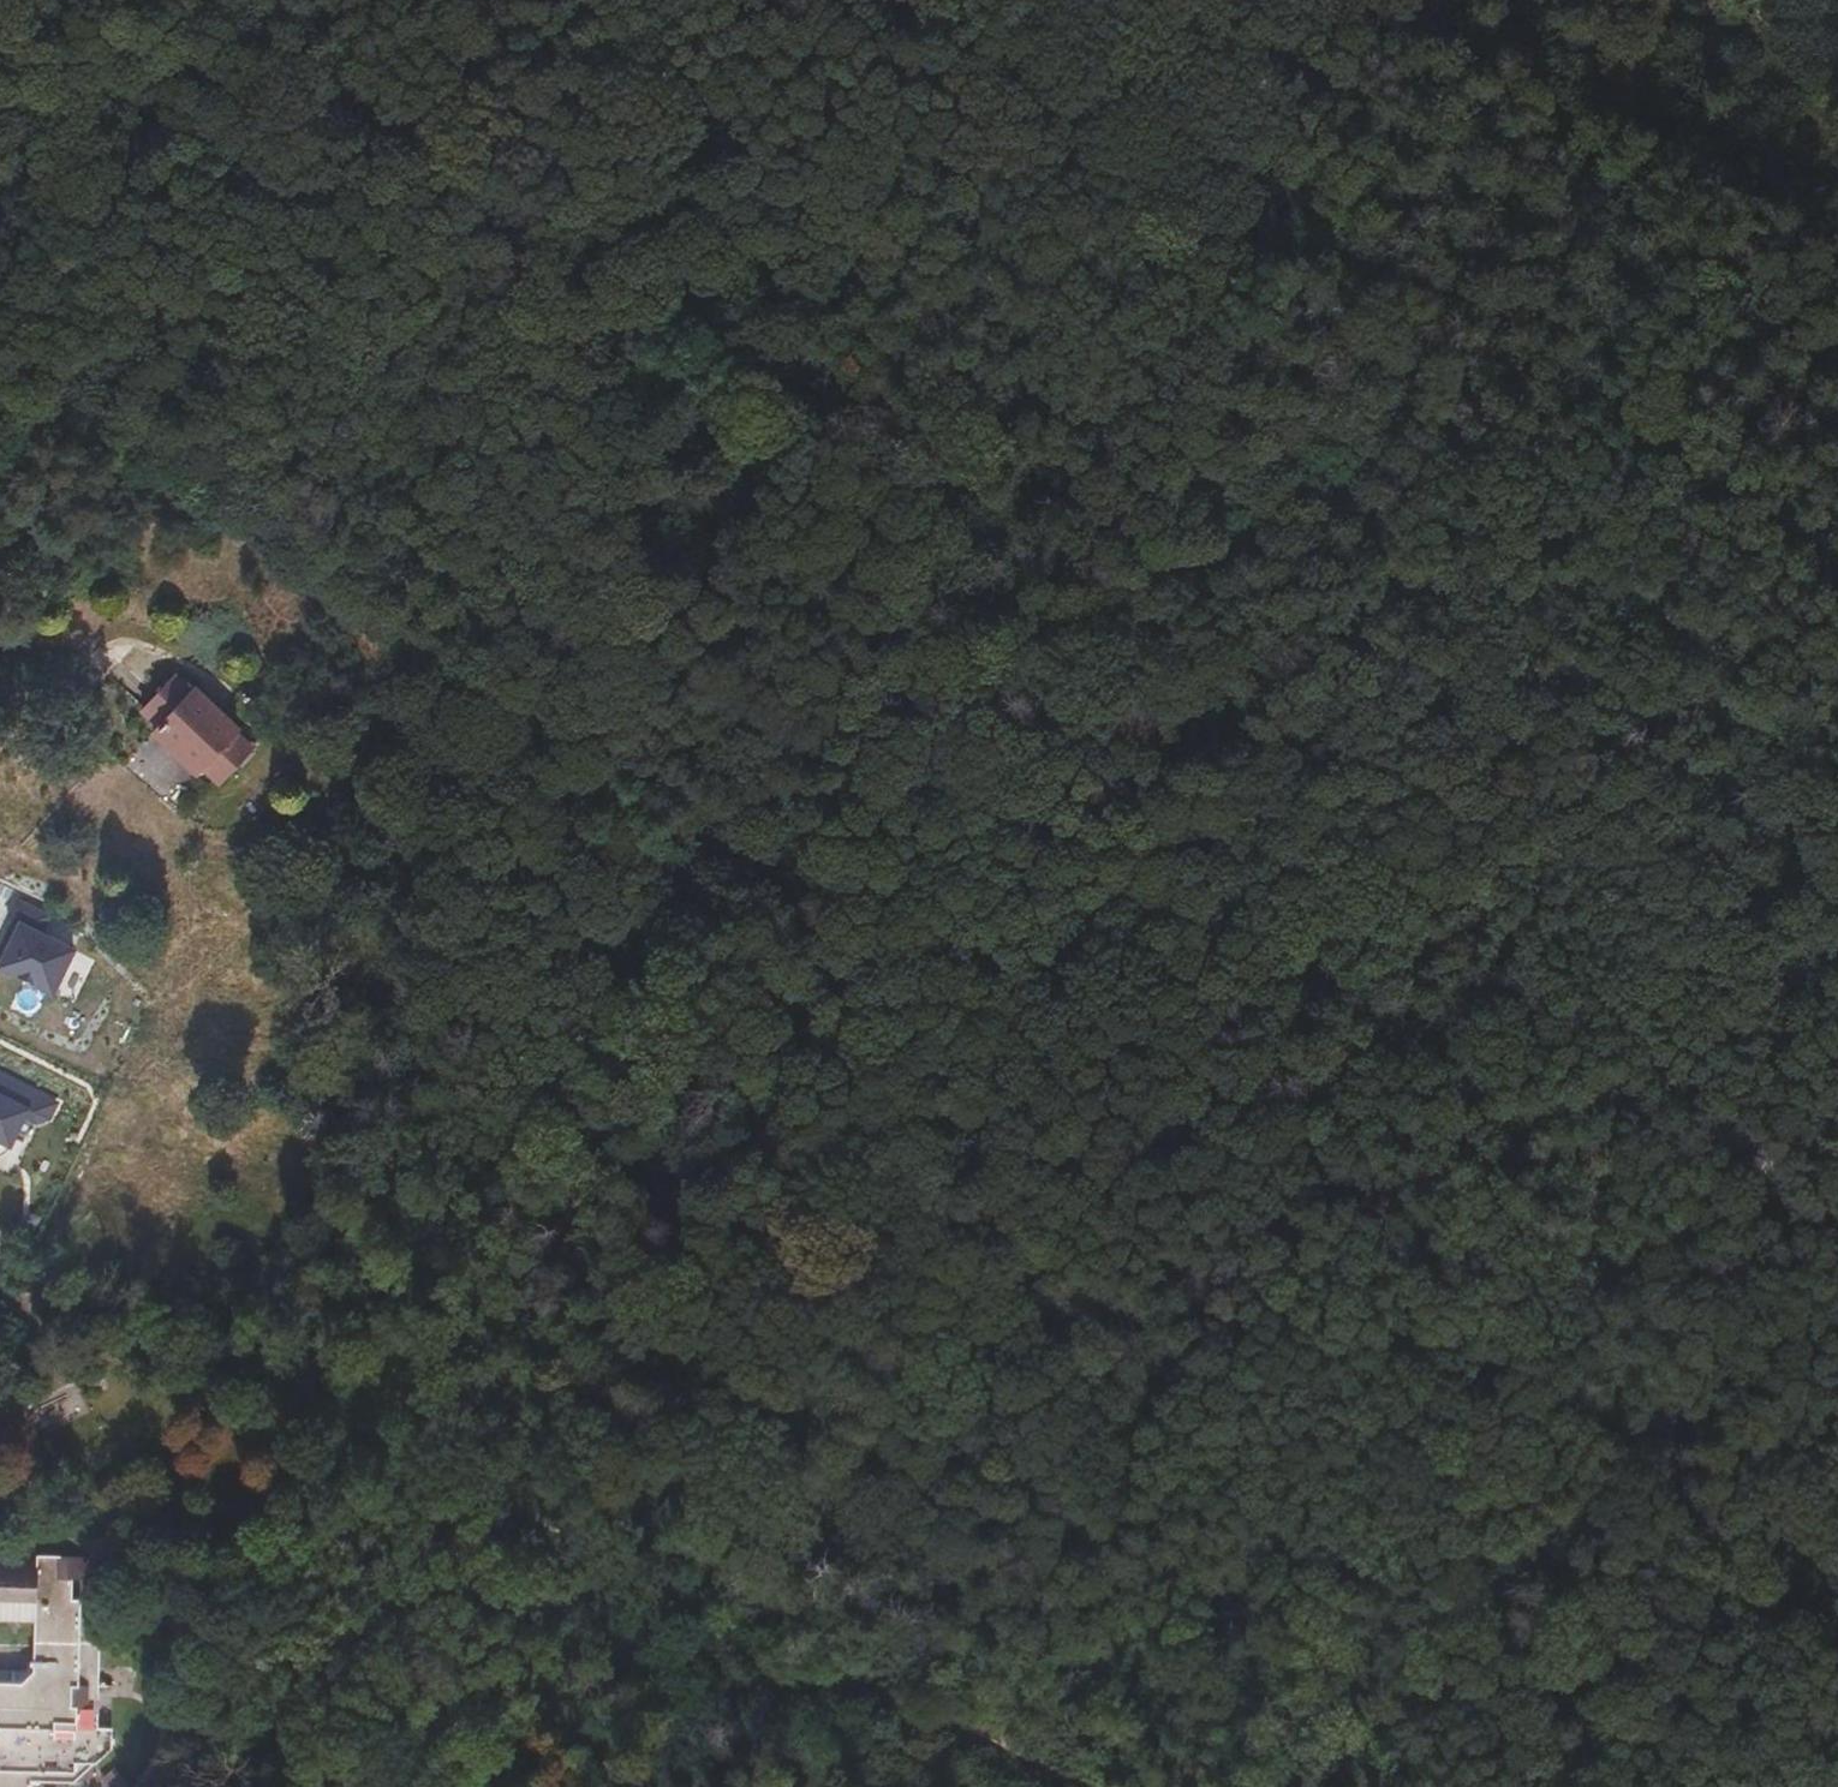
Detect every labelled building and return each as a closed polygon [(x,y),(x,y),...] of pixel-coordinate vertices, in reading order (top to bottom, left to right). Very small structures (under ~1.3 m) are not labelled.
[(155,694),(144,707),(160,722),(153,730),(198,773),(205,765),(221,780),(253,747),(236,732),(240,727),(195,685),(190,689),(174,674),(155,694)] [(14,899),(0,927),(0,936),(7,942),(0,956),(0,974),(52,998),(74,951),(40,935),(50,916),(14,899)] [(58,1102),(0,1073),(0,1149),(7,1152),(23,1121),(43,1131),(58,1102)] [(17,1780),(57,1780),(58,1758),(90,1758),(109,1740),(108,1651),(82,1651),(82,1605),(74,1605),(74,1585),(90,1585),(90,1560),(41,1560),(41,1553),(0,1553),(0,1605),(41,1605),(41,1674),(0,1674),(0,1786),(17,1786),(17,1780)]
